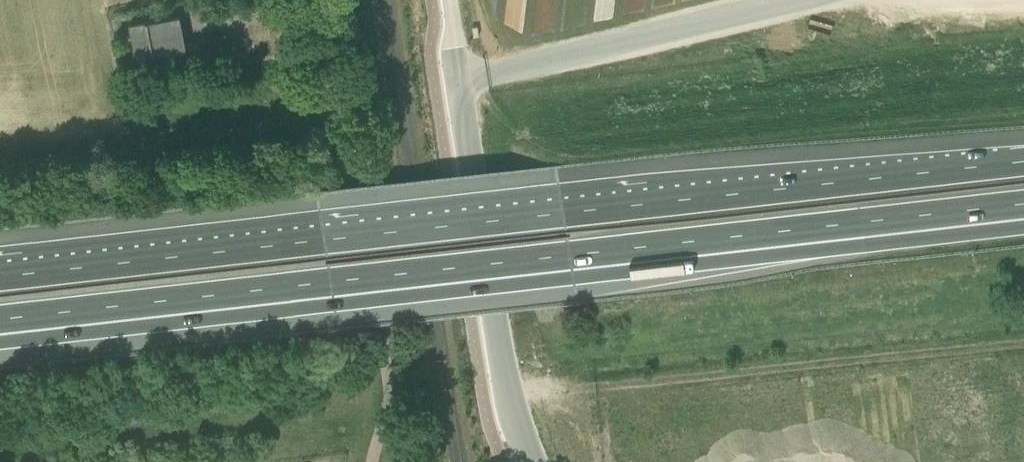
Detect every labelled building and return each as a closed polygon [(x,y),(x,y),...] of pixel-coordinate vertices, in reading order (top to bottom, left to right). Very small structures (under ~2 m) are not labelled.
[(128,25),(135,60),(186,50),(179,15),(128,25)]
